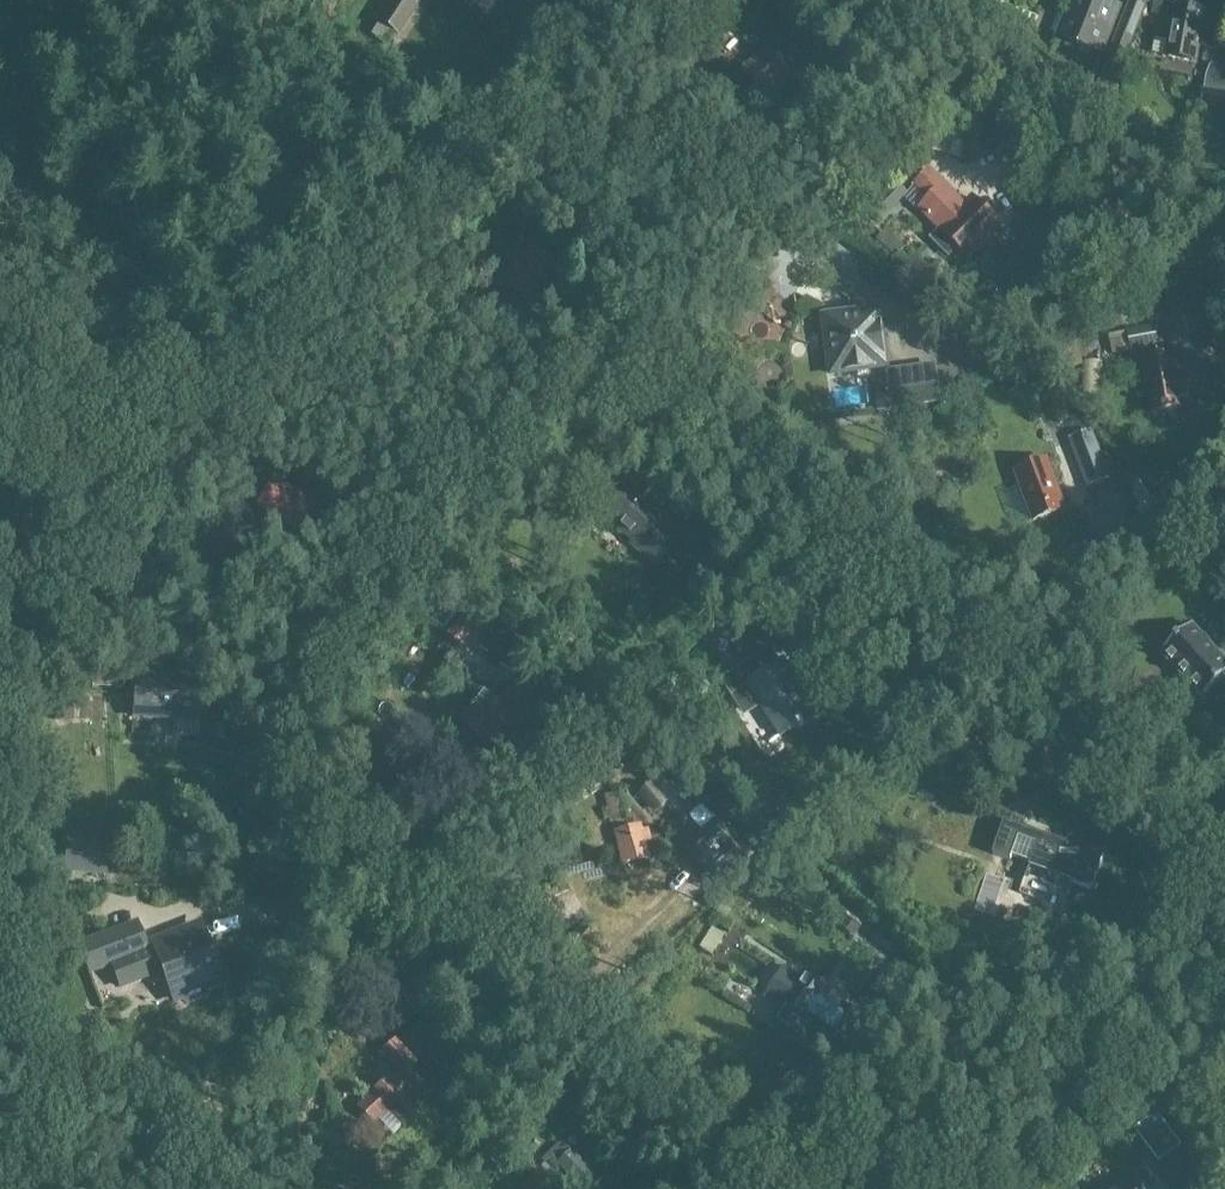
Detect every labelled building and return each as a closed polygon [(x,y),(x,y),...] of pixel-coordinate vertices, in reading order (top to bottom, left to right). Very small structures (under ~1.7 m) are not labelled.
[(377,22),(399,36),(422,0),(392,0),(377,22)] [(549,0),(535,0),(528,20),(541,24),(549,0)] [(1072,1),(1057,38),(1101,55),(1120,8),(1104,6),(1105,0),(1081,0),(1081,3),(1072,1)] [(1110,60),(1125,66),(1152,0),(1135,0),(1110,60)] [(1194,64),(1203,12),(1176,7),(1167,59),(1194,64)] [(789,77),(767,52),(746,70),(768,96),(789,77)] [(1209,69),(1206,88),(1224,91),(1224,71),(1209,69)] [(814,80),(807,71),(793,81),(801,91),(814,80)] [(1200,105),(1224,111),(1224,92),(1204,88),(1200,105)] [(929,171),(915,185),(929,199),(920,208),(972,259),(1002,229),(972,200),(965,207),(929,171)] [(860,205),(880,224),(909,195),(889,175),(860,205)] [(1000,207),(993,215),(1010,230),(1017,222),(1000,207)] [(886,317),(831,323),(837,378),(887,373),(892,372),(891,371),(886,317)] [(1132,352),(1160,347),(1155,324),(1127,330),(1132,352)] [(1186,353),(1143,360),(1152,412),(1183,407),(1177,373),(1190,371),(1186,353)] [(1007,396),(1027,381),(1013,363),(993,378),(1007,396)] [(892,372),(887,373),(888,380),(874,381),(878,412),(942,404),(937,365),(891,371),(892,372)] [(1087,487),(1111,479),(1104,463),(1093,433),(1070,441),(1087,487)] [(1066,509),(1048,460),(1016,472),(1034,521),(1066,509)] [(274,481),(257,506),(297,533),(314,509),(274,481)] [(603,519),(632,542),(628,547),(656,569),(671,550),(648,531),(659,518),(625,491),(603,519)] [(621,569),(629,555),(616,548),(608,561),(621,569)] [(458,645),(492,605),(479,594),(446,634),(458,645)] [(1224,678),(1224,660),(1193,626),(1163,654),(1203,698),(1224,678)] [(816,713),(794,678),(811,667),(803,654),(785,665),(783,662),(748,684),(770,719),(773,717),(784,734),(816,713)] [(92,689),(122,690),(123,675),(92,674),(92,689)] [(138,716),(196,719),(197,680),(140,678),(138,716)] [(537,695),(516,679),(496,704),(484,695),(461,725),(487,745),(499,729),(506,734),(537,695)] [(634,798),(656,827),(681,808),(659,779),(634,798)] [(723,820),(689,849),(719,884),(753,855),(723,820)] [(1104,856),(1005,821),(993,855),(1011,862),(1012,858),(1031,865),(1030,868),(1092,890),(1104,856)] [(645,830),(641,831),(640,827),(615,833),(623,863),(647,858),(643,843),(648,842),(645,830)] [(110,842),(67,839),(64,875),(107,878),(110,842)] [(1020,895),(1063,910),(1069,892),(1027,877),(1020,895)] [(557,909),(565,933),(582,928),(573,903),(557,909)] [(176,937),(154,946),(155,948),(148,951),(138,924),(79,946),(85,960),(99,954),(104,968),(112,965),(120,987),(163,971),(164,973),(173,969),(186,1003),(206,995),(203,988),(225,980),(218,959),(213,961),(206,941),(181,951),(176,937)] [(775,1022),(802,1039),(814,1020),(830,1030),(828,1034),(846,1046),(863,1019),(845,1007),(842,1011),(826,1001),(832,992),(805,975),(801,980),(784,969),(768,996),(784,1006),(775,1022)] [(420,1022),(403,1039),(420,1055),(436,1038),(420,1022)] [(405,1077),(419,1063),(395,1039),(379,1055),(405,1077)] [(419,1111),(407,1098),(412,1094),(395,1075),(358,1109),(371,1123),(387,1108),(403,1125),(419,1111)] [(1183,1147),(1159,1115),(1137,1132),(1161,1164),(1183,1147)] [(570,1132),(548,1154),(558,1164),(579,1183),(591,1171),(570,1152),(580,1142),(570,1132)] [(525,1188),(559,1188),(542,1172),(525,1188)] [(1118,1188),(1142,1188),(1134,1178),(1118,1188)]
